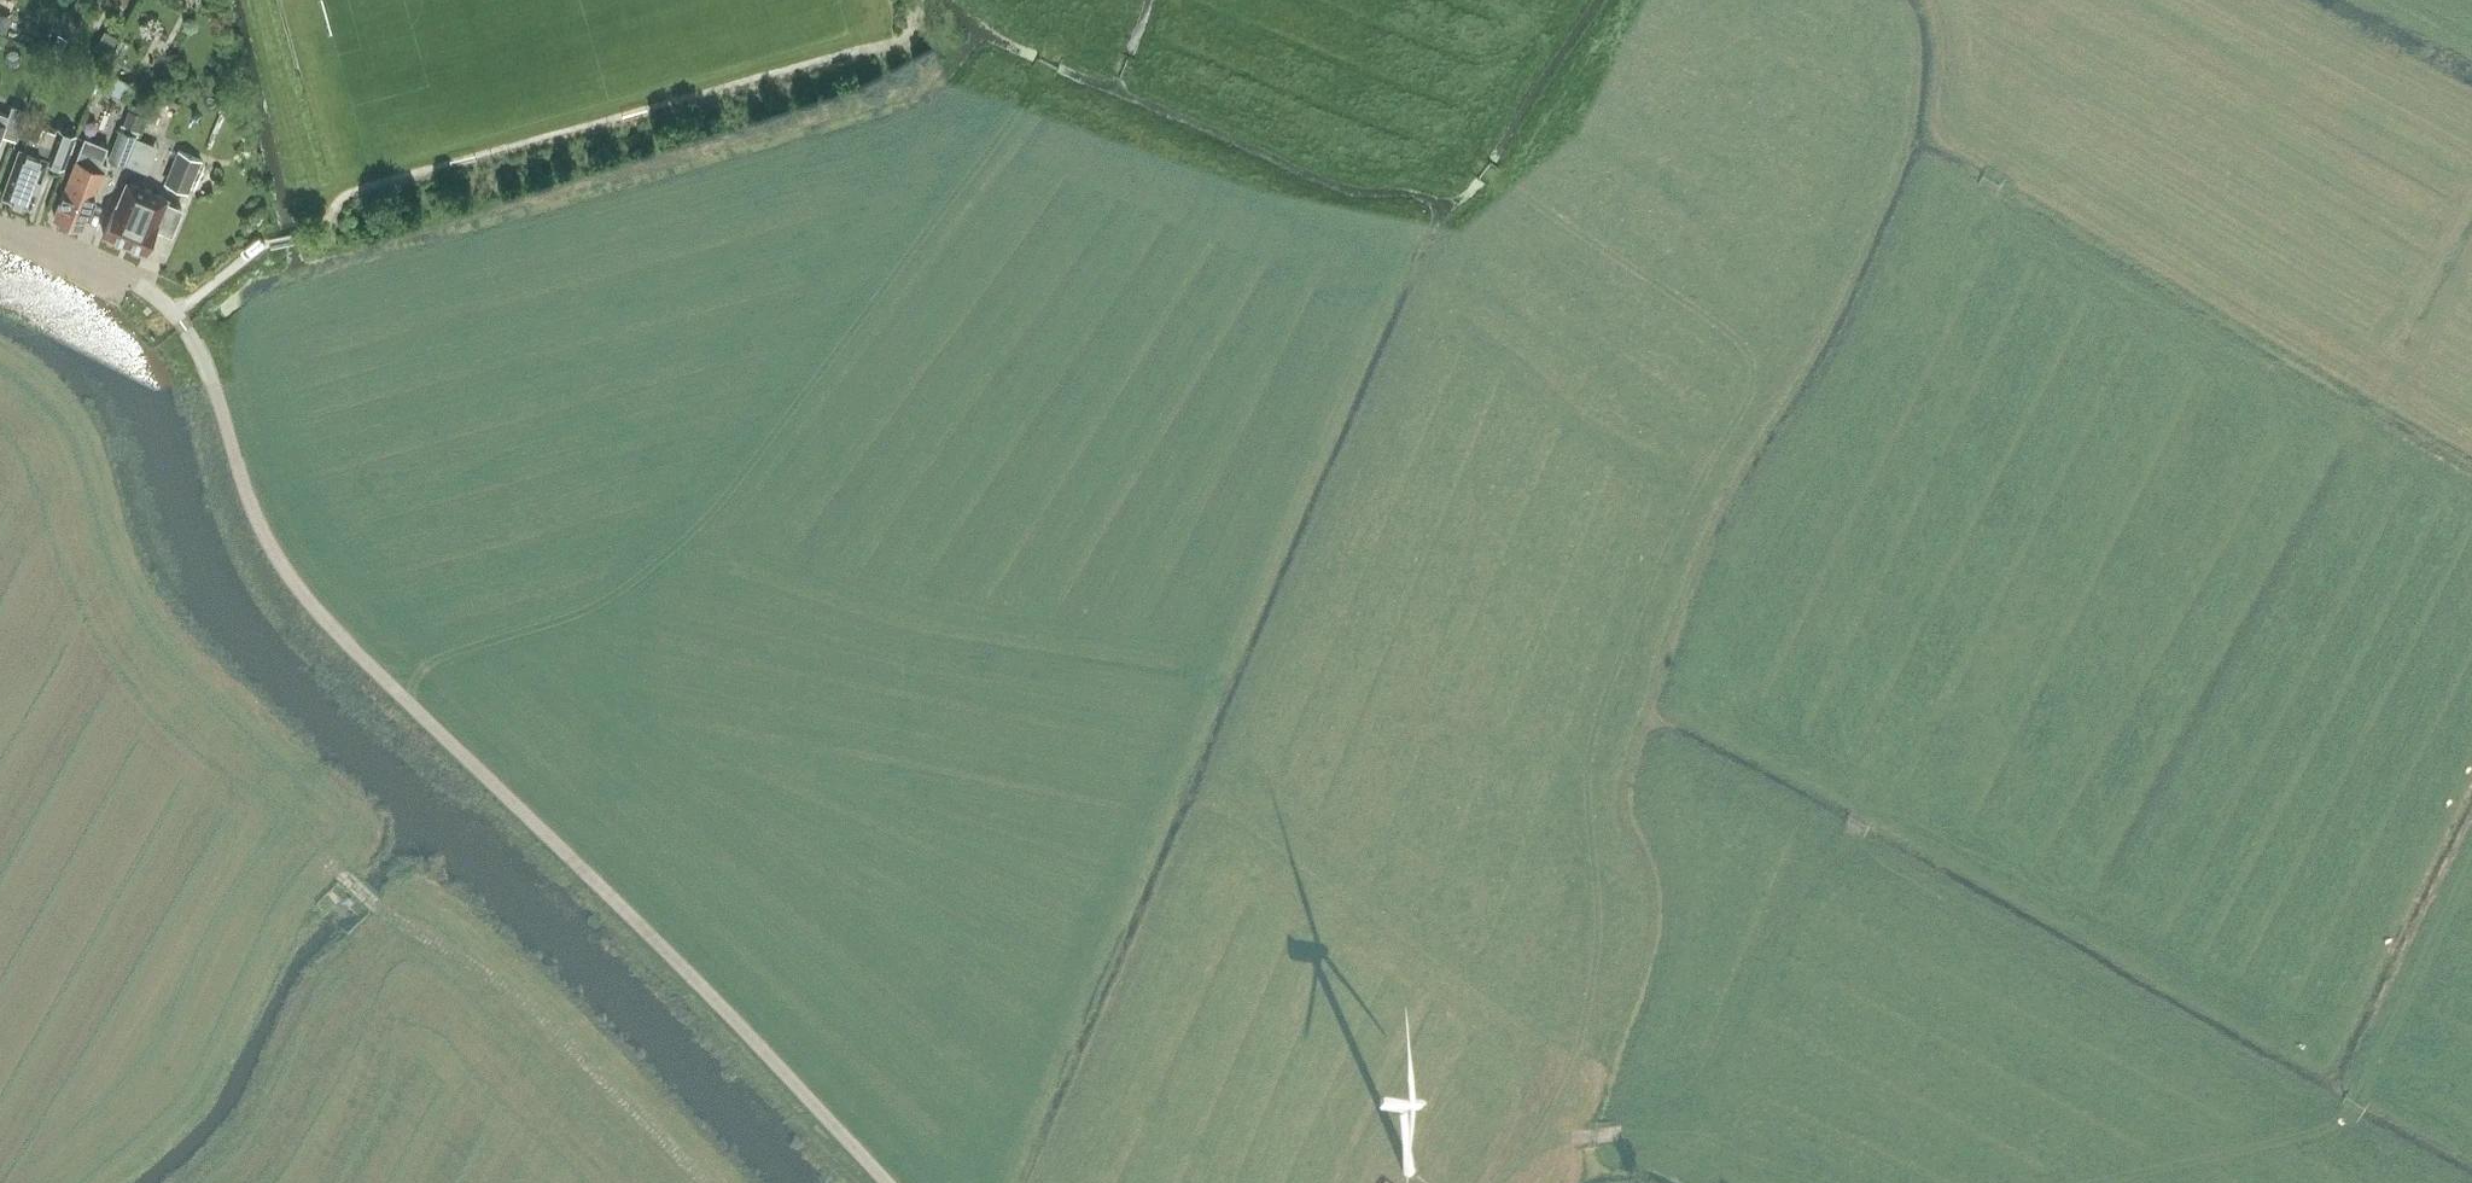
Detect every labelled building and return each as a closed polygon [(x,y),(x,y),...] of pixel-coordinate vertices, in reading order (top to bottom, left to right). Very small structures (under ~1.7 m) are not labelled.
[(58,34),(52,46),(61,51),(67,38),(58,34)] [(121,62),(112,58),(107,70),(103,68),(98,79),(125,92),(131,80),(116,73),(121,62)] [(8,114),(0,111),(0,136),(1,134),(16,139),(27,109),(12,103),(8,114)] [(129,109),(122,128),(120,127),(109,157),(130,166),(139,143),(134,142),(138,135),(138,134),(145,115),(129,109)] [(24,149),(19,147),(2,195),(30,205),(47,160),(63,166),(75,133),(58,127),(52,145),(29,137),(24,149)] [(85,136),(53,215),(82,226),(107,163),(101,160),(107,145),(85,136)] [(186,190),(199,158),(183,152),(170,183),(186,190)] [(127,180),(104,235),(145,252),(156,226),(172,233),(182,208),(166,202),(168,198),(127,180)]
